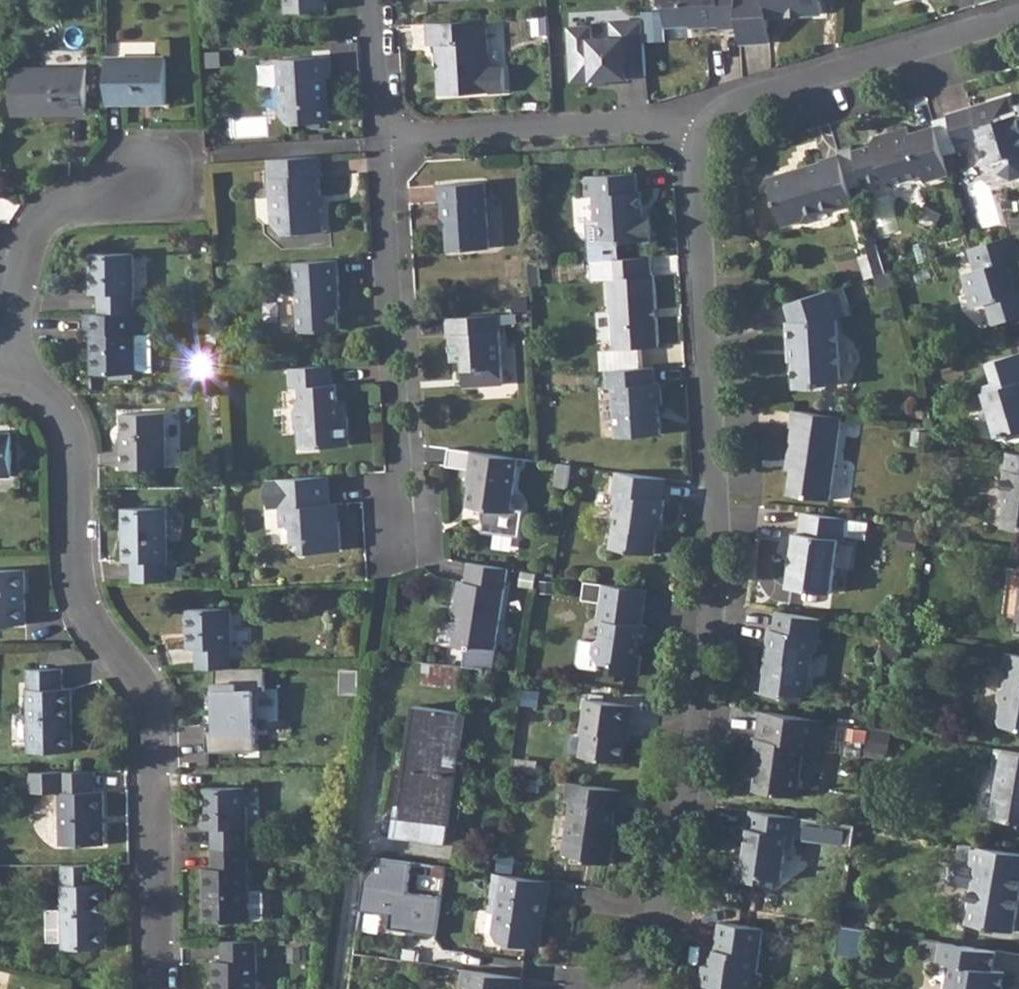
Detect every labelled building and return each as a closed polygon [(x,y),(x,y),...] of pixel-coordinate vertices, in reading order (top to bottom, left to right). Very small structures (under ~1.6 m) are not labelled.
[(286,13),(326,11),(326,0),(285,0),(286,13)] [(660,1),(665,6),(666,26),(688,25),(690,28),(720,26),(720,28),(739,27),(737,0),(660,0),(660,1)] [(739,27),(739,45),(769,43),(768,18),(823,15),(822,0),(737,0),(739,27)] [(488,20),(430,25),(432,46),(439,46),(443,96),(509,91),(507,67),(492,69),(488,20)] [(641,77),(637,22),(614,24),(615,38),(591,41),(590,22),(565,24),(571,90),(628,85),(627,78),(641,77)] [(112,51),(157,53),(158,43),(112,41),(112,51)] [(330,54),(277,58),(281,115),(292,122),(327,120),(324,76),(331,75),(330,54)] [(167,56),(107,57),(109,104),(167,102),(167,56)] [(87,68),(11,69),(11,114),(88,114),(87,68)] [(1015,114),(1008,94),(946,114),(956,145),(980,136),(987,161),(995,158),(999,171),(1011,177),(1018,175),(1018,131),(1017,132),(1012,115),(1015,114)] [(948,174),(934,127),(910,135),(908,128),(887,135),(880,144),(853,152),(861,174),(864,184),(883,178),(895,183),(922,175),(924,181),(948,174)] [(861,174),(853,152),(851,146),(837,151),(838,155),(846,179),(861,174)] [(320,155),(267,159),(272,225),(283,234),(321,231),(320,207),(316,207),(315,195),(319,196),(318,176),(321,175),(320,155)] [(853,205),(838,155),(821,160),(822,164),(767,181),(781,227),(804,220),(807,214),(833,207),(835,211),(853,205)] [(636,174),(590,177),(591,196),(592,221),(585,222),(588,261),(616,259),(614,239),(619,239),(619,244),(651,242),(649,218),(644,219),(642,193),(637,193),(636,174)] [(590,177),(580,178),(581,197),(591,196),(590,177)] [(441,204),(442,221),(445,221),(446,232),(447,252),(489,249),(485,183),(437,186),(438,204),(441,204)] [(900,231),(900,202),(879,202),(879,231),(900,231)] [(969,247),(976,270),(963,274),(974,306),(987,303),(994,323),(1018,314),(1018,291),(1018,290),(1015,279),(1018,277),(1018,262),(1018,257),(1018,256),(1018,252),(1014,233),(970,246),(969,247)] [(100,296),(100,314),(135,313),(134,254),(91,254),(90,296),(100,296)] [(647,258),(585,261),(587,280),(605,279),(611,349),(656,346),(654,319),(650,319),(650,308),(654,309),(652,277),(648,277),(647,258)] [(336,259),(292,262),(298,332),(336,330),(333,295),(339,296),(336,259)] [(844,284),(787,302),(792,320),(787,321),(788,344),(795,343),(795,358),(797,387),(822,386),(822,380),(844,378),(840,318),(833,318),(833,308),(840,308),(850,305),(844,284)] [(833,318),(840,318),(853,313),(850,305),(840,308),(833,308),(833,318)] [(100,314),(83,314),(82,336),(91,336),(92,375),(135,374),(135,373),(153,372),(153,335),(135,335),(135,313),(100,314)] [(497,313),(445,317),(446,337),(449,337),(450,361),(463,360),(464,386),(502,384),(497,313)] [(978,380),(994,429),(999,427),(1006,433),(1018,429),(1018,354),(986,365),(989,376),(978,380)] [(330,365),(289,368),(290,388),(298,387),(299,400),(294,401),(295,407),(290,412),(292,427),(297,431),(298,448),(347,445),(345,416),(338,416),(336,385),(332,385),(330,365)] [(651,368),(602,370),(604,389),(610,389),(614,437),(659,435),(657,403),(661,403),(660,384),(652,384),(651,368)] [(793,428),(788,460),(793,462),(792,472),(789,494),(830,501),(843,417),(792,410),(790,428),(793,428)] [(167,412),(122,414),(123,468),(167,467),(167,412)] [(171,465),(182,466),(183,417),(172,416),(171,465)] [(13,476),(13,432),(0,433),(0,477),(13,476)] [(517,457),(471,451),(469,468),(472,469),(467,507),(481,509),(480,510),(480,512),(480,514),(480,516),(480,518),(481,520),(481,521),(481,523),(482,524),(482,525),(488,526),(487,533),(518,537),(522,511),(510,509),(517,457)] [(1007,452),(1000,503),(1005,504),(1002,529),(1018,531),(1018,454),(1007,452)] [(558,463),(555,485),(567,487),(571,465),(558,463)] [(660,478),(615,471),(612,493),(615,493),(611,519),(614,520),(610,550),(654,556),(659,520),(662,521),(665,501),(656,500),(660,478)] [(326,476),(266,480),(268,510),(279,509),(281,526),(292,526),(293,543),(303,542),(303,552),(340,551),(338,519),(329,519),(328,506),(326,476)] [(337,505),(328,506),(329,519),(338,519),(337,505)] [(132,562),(133,582),(169,582),(168,508),(123,509),(124,562),(132,562)] [(847,519),(800,513),(798,534),(794,534),(787,587),(830,593),(839,540),(843,541),(847,519)] [(507,569),(468,562),(466,584),(457,583),(453,613),(456,614),(451,649),(471,652),(474,649),(494,651),(507,569)] [(0,569),(0,625),(28,625),(27,568),(0,569)] [(598,632),(591,637),(576,635),(573,658),(576,663),(597,666),(598,659),(615,662),(614,670),(638,673),(641,656),(636,650),(637,641),(644,636),(646,622),(640,621),(642,605),(597,598),(595,614),(600,615),(598,632)] [(197,648),(197,669),(215,670),(233,670),(232,608),(187,608),(187,648),(197,648)] [(822,619),(777,611),(775,624),(769,624),(766,656),(768,656),(765,690),(787,693),(788,688),(808,690),(815,649),(817,649),(822,619)] [(1007,649),(1005,669),(1009,669),(1006,688),(1001,690),(999,699),(1003,703),(1000,722),(1004,729),(1018,731),(1018,651),(1007,649)] [(461,664),(428,661),(426,682),(459,685),(461,664)] [(62,668),(30,669),(32,752),(73,750),(71,688),(64,688),(62,668)] [(233,670),(215,670),(216,685),(205,685),(207,753),(251,751),(249,691),(266,690),(265,669),(233,670)] [(582,733),(579,754),(621,760),(628,718),(632,719),(634,703),(585,695),(580,732),(582,733)] [(415,706),(396,831),(446,839),(465,714),(415,706)] [(823,719),(761,709),(755,748),(760,750),(755,785),(795,791),(802,748),(818,751),(823,719)] [(997,748),(995,765),(1002,766),(994,815),(1018,820),(1018,751),(997,748)] [(96,770),(61,771),(31,772),(32,792),(62,791),(63,843),(106,842),(105,789),(97,789),(96,770)] [(565,779),(563,799),(569,800),(573,781),(565,779)] [(573,781),(569,800),(562,851),(584,855),(583,859),(608,863),(612,835),(609,835),(614,807),(620,808),(623,789),(573,781)] [(212,828),(212,848),(248,848),(247,787),(203,788),(204,828),(212,828)] [(796,816),(750,809),(748,824),(739,823),(736,841),(745,842),(743,856),(737,859),(735,876),(763,880),(764,873),(782,875),(787,845),(792,845),(796,816)] [(972,845),(958,843),(954,860),(949,865),(947,878),(950,884),(973,888),(967,923),(1014,931),(1018,899),(1018,853),(972,845)] [(248,848),(212,848),(212,867),(205,867),(205,920),(264,920),(264,888),(248,888),(248,848)] [(364,881),(360,909),(396,914),(395,925),(432,931),(442,870),(382,861),(364,881)] [(97,862),(62,863),(64,908),(49,908),(49,937),(55,942),(65,942),(65,945),(107,946),(106,883),(98,883),(97,862)] [(493,871),(491,889),(498,891),(501,872),(495,872),(493,871)] [(498,891),(491,889),(488,911),(495,912),(492,932),(497,941),(535,946),(541,913),(544,913),(549,880),(501,872),(498,891)] [(703,960),(701,979),(759,988),(762,969),(757,968),(763,924),(720,918),(713,962),(703,960)] [(222,941),(222,960),(214,960),(214,988),(258,988),(258,940),(222,941)] [(942,940),(939,961),(950,963),(948,981),(945,980),(943,988),(991,988),(992,985),(1003,987),(1005,969),(993,967),(996,949),(942,940)] [(461,966),(459,983),(466,983),(465,988),(519,988),(521,976),(461,966)]
